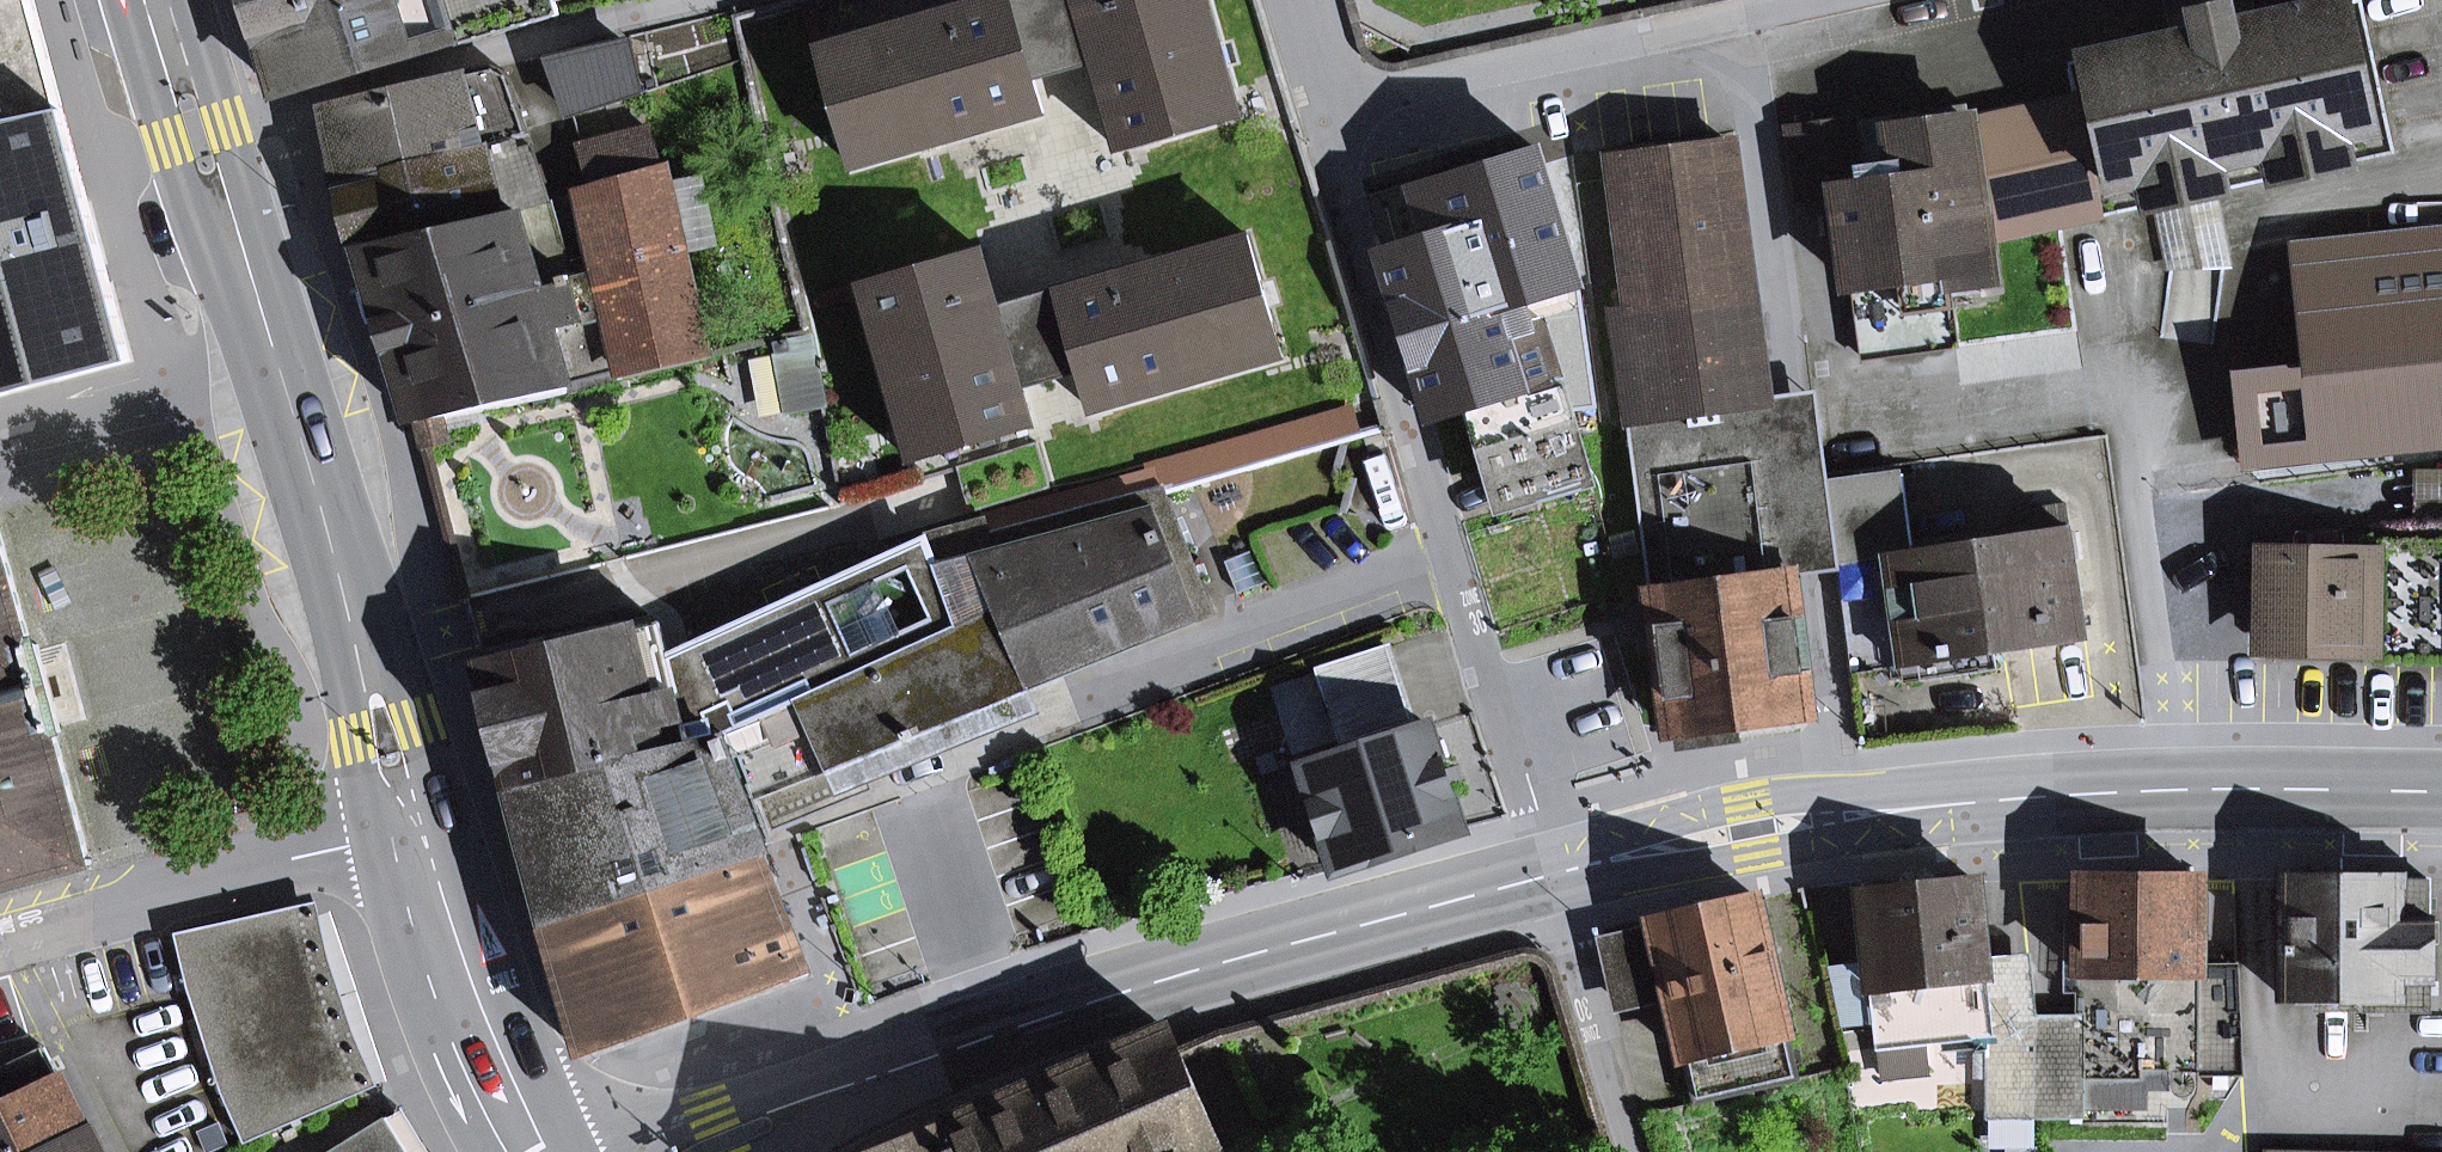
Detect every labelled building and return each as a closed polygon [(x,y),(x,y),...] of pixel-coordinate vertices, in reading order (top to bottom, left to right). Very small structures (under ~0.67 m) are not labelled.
[(133,361),(110,273),(76,148),(37,0),(0,0),(0,397),(133,361)] [(259,27),(279,93),(456,39),(458,45),(559,14),(555,0),(250,0),(259,27)] [(819,46),(840,118),(874,108),(888,157),(1044,112),(1034,76),(1012,0),(978,0),(819,46)] [(1093,59),(1076,0),(1012,0),(1034,76),(1093,59)] [(1093,59),(1119,150),(1240,115),(1207,0),(1076,0),(1093,59)] [(2067,61),(2101,217),(2159,204),(2211,193),(2394,153),(2361,0),(2350,0),(2252,21),(2247,0),(2168,0),(2176,38),(2067,61)] [(641,94),(627,44),(556,64),(570,114),(641,94)] [(528,135),(508,75),(494,69),(327,107),(340,181),(517,140),(528,135)] [(1947,284),(1989,278),(1965,106),(1789,131),(1798,196),(1838,191),(1841,213),(1844,232),(1861,358),(1956,345),(1947,284)] [(854,167),(888,157),(874,108),(840,118),(854,167)] [(582,148),(595,188),(660,168),(648,128),(582,148)] [(363,248),(373,250),(550,200),(531,146),(520,151),(517,140),(340,181),(352,247),(363,248)] [(1765,398),(1731,143),(1614,159),(1634,311),(1617,313),(1631,421),(1766,404),(1765,398)] [(595,188),(579,192),(595,276),(685,249),(666,166),(660,168),(595,188)] [(1520,301),(1572,285),(1538,173),(1447,200),(1456,230),(1381,253),(1406,335),(1520,301)] [(2159,204),(2171,263),(2225,261),(2211,193),(2159,204)] [(442,417),(707,351),(685,249),(595,276),(574,283),(550,200),(373,250),(363,248),(424,447),(449,439),(442,417)] [(1841,213),(1830,214),(1833,233),(1844,232),(1841,213)] [(2299,243),(2313,373),(2242,381),(2250,454),(2441,434),(2441,228),(2299,243)] [(1272,319),(1248,236),(1058,292),(1080,368),(1093,411),(1234,370),(1223,333),(1272,319)] [(912,461),(1033,426),(1021,385),(999,309),(982,250),(860,285),(912,461)] [(1080,368),(1058,292),(999,309),(1021,385),(1080,368)] [(1540,321),(1527,325),(1520,301),(1406,335),(1430,417),(1470,406),(1490,400),(1520,501),(1588,481),(1540,321)] [(1234,370),(1283,356),(1272,319),(1223,333),(1234,370)] [(807,332),(773,339),(787,409),(821,402),(807,332)] [(1813,573),(1838,570),(1826,481),(1814,392),(1791,395),(1765,398),(1766,404),(1789,576),(1813,573)] [(1238,425),(1246,460),(1376,430),(1369,396),(1238,425)] [(1494,509),(1520,501),(1490,400),(1470,406),(1478,434),(1472,436),(1494,509)] [(1741,722),(1807,714),(1789,576),(1766,404),(1631,421),(1672,731),(1741,722)] [(1900,470),(1826,481),(1838,570),(1853,672),(1899,665),(1994,652),(2086,638),(2070,529),(1912,552),(1910,541),(1900,470)] [(2415,471),(2415,537),(2441,537),(2441,471),(2415,471)] [(1022,672),(1208,596),(1171,489),(932,555),(964,626),(999,703),(1029,690),(1022,672)] [(2066,503),(2027,509),(2029,523),(1910,541),(1912,552),(2070,529),(2066,503)] [(62,732),(50,687),(38,644),(33,645),(0,525),(0,889),(92,864),(56,733),(62,732)] [(717,741),(717,739),(830,687),(964,626),(932,555),(926,540),(668,657),(660,623),(481,665),(513,792),(717,741)] [(2266,646),(2368,646),(2367,561),(2266,561),(2266,581),(2249,581),(2249,603),(2266,603),(2266,646)] [(1022,672),(1029,690),(1214,614),(1208,596),(1022,672)] [(830,687),(860,760),(999,703),(964,626),(830,687)] [(1411,717),(1389,648),(1320,671),(1342,740),(1411,717)] [(1902,684),(1997,670),(1994,652),(1899,665),(1902,684)] [(801,818),(872,789),(860,760),(830,687),(717,739),(717,741),(513,792),(533,866),(549,922),(760,849),(745,807),(762,800),(774,829),(801,818)] [(1675,752),(1744,743),(1741,722),(1672,731),(1675,752)] [(1429,726),(1303,766),(1336,870),(1462,830),(1429,726)] [(586,1056),(809,975),(760,849),(549,922),(586,1056)] [(1989,1117),(2034,1117),(2036,1035),(2029,972),(1986,977),(1976,881),(1934,886),(1933,875),(1926,870),(1908,872),(1902,878),(1903,889),(1861,894),(1878,1049),(1990,1037),(1989,1117)] [(2283,998),(2429,999),(2430,880),(2352,880),(2352,873),(2331,873),(2331,879),(2283,879),(2283,998)] [(2082,1117),(2082,1069),(2243,1069),(2239,972),(2199,972),(2200,878),(2078,878),(2078,1015),(2103,1015),(2103,1035),(2078,1035),(2036,1035),(2034,1117),(2082,1117)] [(1694,1105),(1800,1080),(1758,897),(1718,906),(1708,899),(1697,902),(1691,913),(1599,938),(1612,996),(1666,983),(1694,1105)] [(378,1085),(354,1032),(317,902),(299,907),(337,1039),(361,1092),(378,1085)] [(361,1092),(337,1039),(299,907),(177,934),(223,1090),(246,1143),(361,1092)] [(2078,1035),(2103,1035),(2103,1015),(2078,1015),(2078,1035)] [(1221,1144),(1178,1047),(1172,1033),(898,1151),(1202,1151),(1221,1144)] [(88,1126),(45,1047),(0,1069),(0,1151),(35,1151),(88,1126)] [(383,1123),(336,1151),(402,1151),(383,1123)] [(88,1126),(35,1151),(101,1151),(88,1126)]
